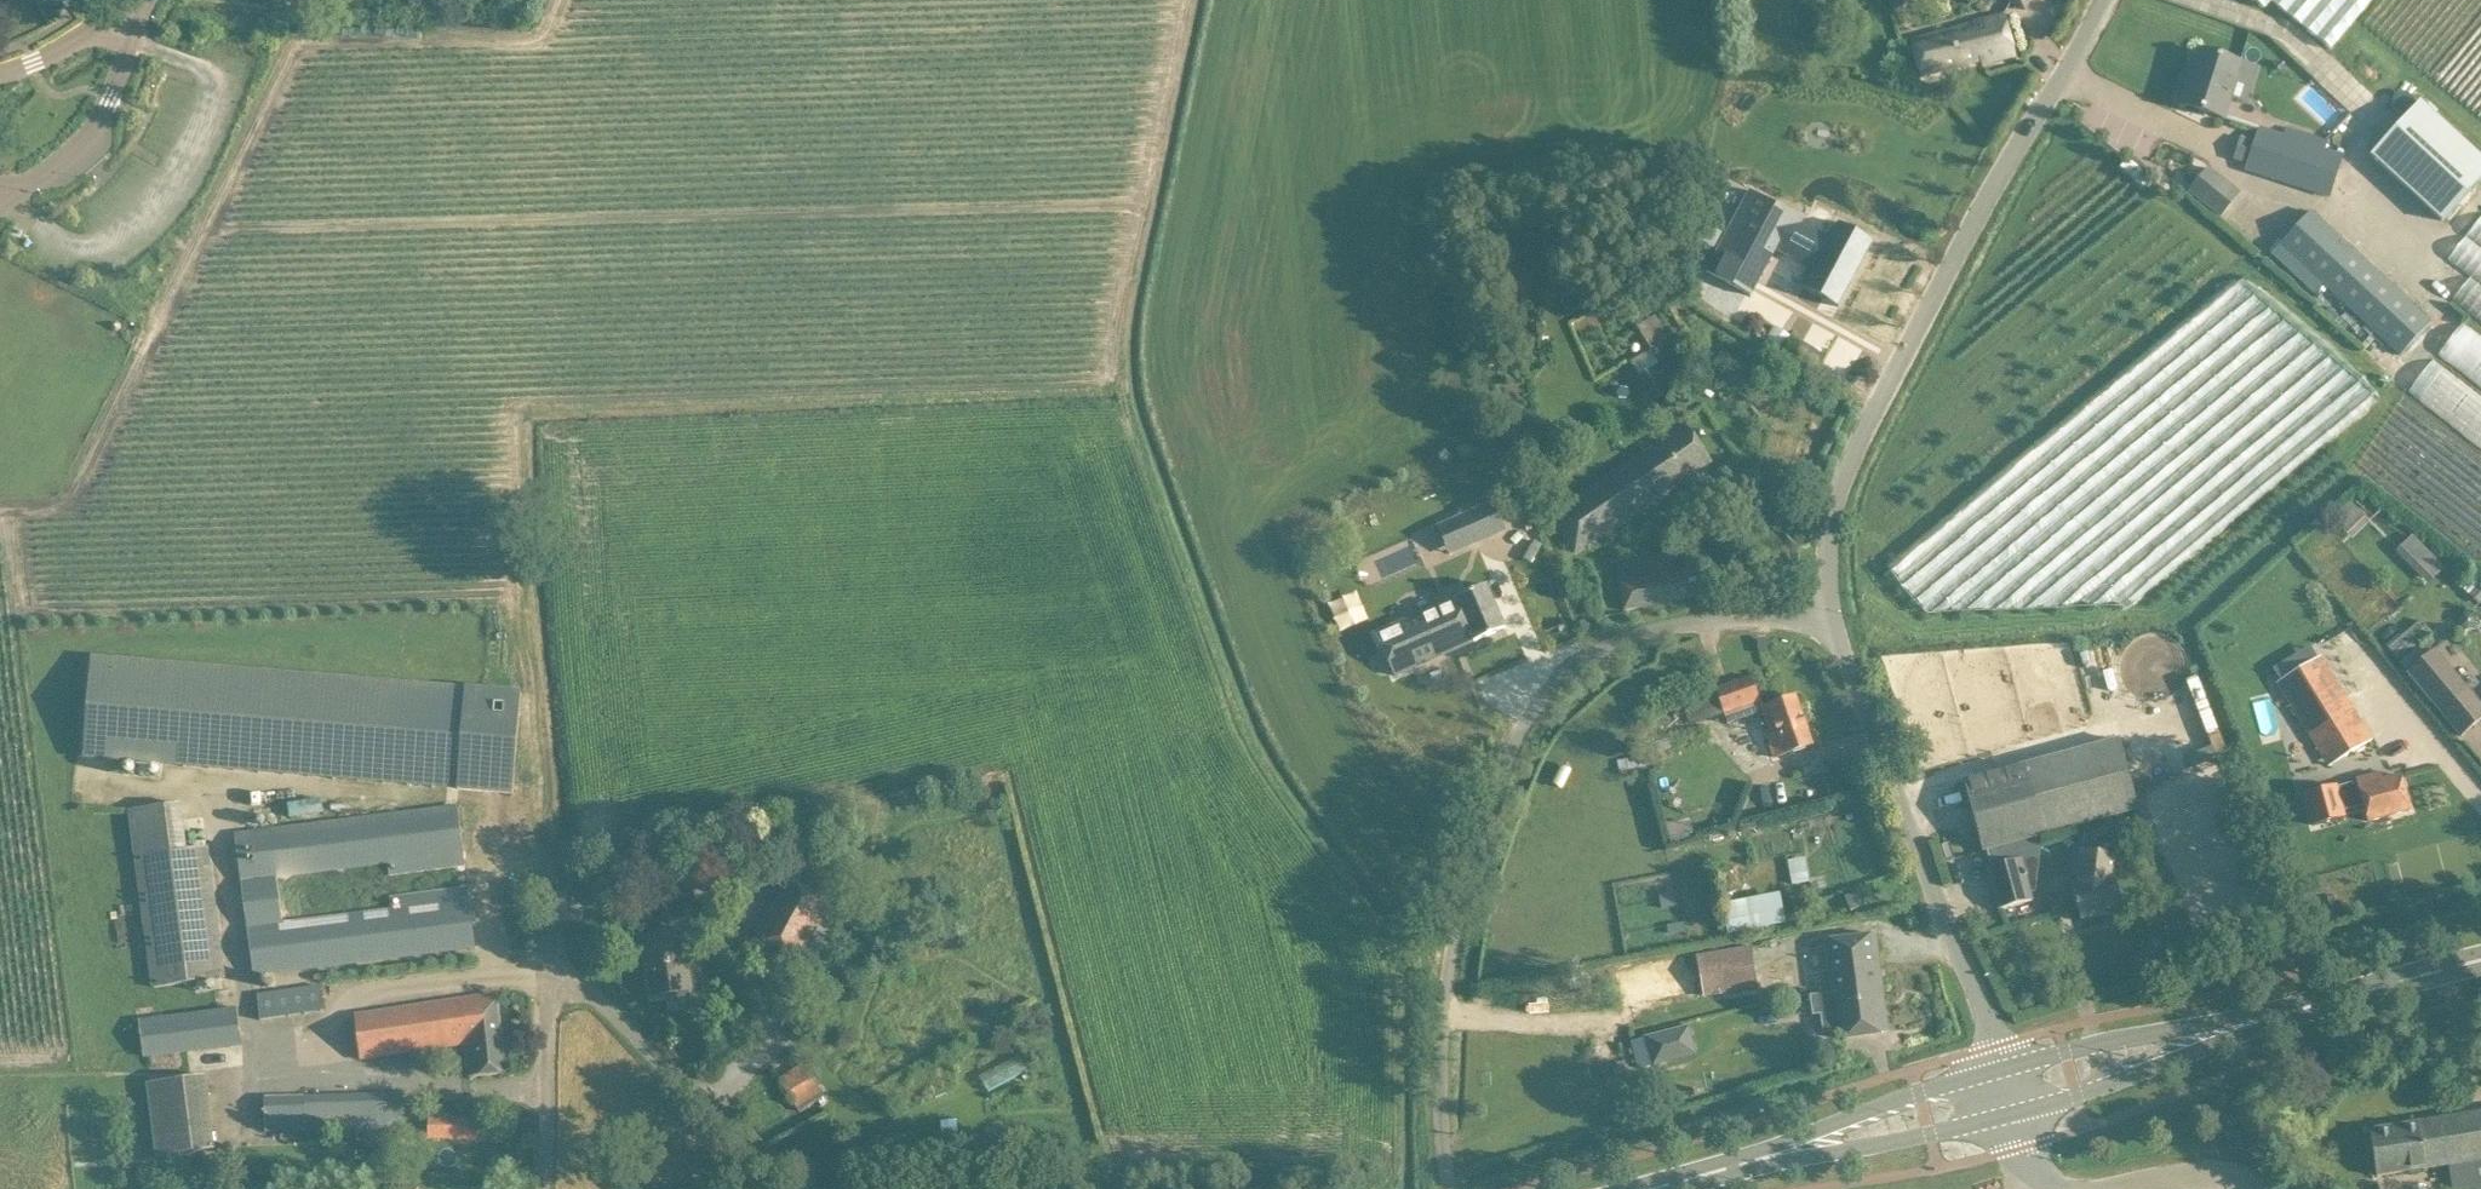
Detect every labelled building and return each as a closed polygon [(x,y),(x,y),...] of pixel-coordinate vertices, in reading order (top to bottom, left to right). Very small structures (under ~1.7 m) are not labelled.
[(1893,8),(1918,3),(1917,0),(1891,0),(1893,8)] [(2025,10),(2030,0),(2006,0),(2025,10)] [(1911,38),(1921,78),(1981,62),(1982,66),(2016,57),(2004,14),(1911,38)] [(2183,104),(2206,112),(2223,117),(2234,83),(2253,89),(2259,70),(2201,50),(2183,104)] [(2421,102),(2371,156),(2442,221),(2480,179),(2480,158),(2421,102)] [(2248,161),(2246,168),(2330,193),(2344,152),(2326,147),(2328,141),(2286,127),(2284,134),(2259,127),(2254,142),(2241,138),(2236,157),(2248,161)] [(2126,159),(2120,167),(2143,186),(2149,178),(2150,177),(2127,158),(2126,159)] [(2208,168),(2189,191),(2197,198),(2217,176),(2208,168)] [(1724,262),(1717,276),(1753,295),(1787,229),(1741,203),(1713,256),(1724,262)] [(2310,210),(2270,254),(2314,294),(2353,251),(2310,210)] [(2449,258),(2480,282),(2471,294),(2480,302),(2480,216),(2449,258)] [(1804,288),(1838,306),(1873,242),(1839,224),(1804,288)] [(1662,369),(1651,349),(1669,340),(1654,315),(1636,326),(1651,350),(1630,362),(1638,376),(1635,378),(1650,402),(1668,393),(1657,371),(1662,369)] [(2480,389),(2480,338),(2461,324),(2437,357),(2480,389)] [(1789,336),(1777,328),(1769,339),(1781,347),(1789,336)] [(2480,453),(2480,401),(2429,364),(2404,398),(2480,453)] [(1552,519),(1561,533),(1575,553),(1712,462),(1686,424),(1643,453),(1552,519)] [(1436,526),(1449,556),(1506,531),(1492,501),(1436,526)] [(2445,568),(2384,503),(2365,521),(2426,585),(2445,568)] [(1358,576),(1400,568),(1395,542),(1353,550),(1358,576)] [(1674,572),(1671,555),(1615,566),(1624,610),(1696,596),(1690,569),(1674,572)] [(1420,614),(1376,633),(1395,676),(1474,641),(1474,642),(1505,629),(1496,606),(1487,585),(1455,599),(1420,614)] [(2469,593),(2480,604),(2480,603),(2480,589),(2477,585),(2469,593)] [(2463,614),(2459,619),(2461,626),(2467,629),(2473,627),(2476,622),(2475,615),(2469,612),(2463,614)] [(2421,620),(2387,647),(2398,660),(2431,632),(2421,620)] [(2408,672),(2444,714),(2470,693),(2434,650),(2408,672)] [(2279,681),(2330,765),(2373,739),(2321,655),(2279,681)] [(513,792),(521,693),(94,663),(90,762),(513,792)] [(1767,740),(1774,758),(1812,745),(1796,697),(1763,708),(1752,677),(1684,700),(1692,723),(1722,713),(1726,723),(1763,710),(1773,738),(1767,740)] [(1965,781),(1984,851),(1987,850),(2039,836),(2137,810),(2118,740),(1965,781)] [(1617,763),(1621,774),(1638,768),(1635,757),(1617,763)] [(2357,780),(2368,822),(2410,810),(2401,776),(2382,781),(2380,774),(2357,780)] [(2338,817),(2340,790),(2314,789),(2313,816),(2338,817)] [(129,811),(152,988),(224,979),(207,848),(187,851),(181,804),(129,811)] [(389,875),(465,866),(458,807),(235,835),(253,975),(471,947),(471,950),(476,949),(470,901),(460,902),(458,888),(390,897),(391,911),(284,924),(277,876),(387,862),(389,875)] [(2112,876),(2116,857),(2103,854),(2104,845),(2125,840),(2126,826),(2127,826),(2127,824),(2084,836),(2077,886),(2072,887),(2081,920),(2123,908),(2114,876),(2112,876)] [(2032,901),(2026,876),(2028,876),(2026,871),(2024,871),(2021,860),(2037,856),(2039,836),(1987,850),(1991,867),(1988,868),(1999,908),(2000,910),(2032,901)] [(758,936),(798,960),(834,902),(794,879),(758,936)] [(1659,894),(1662,908),(1677,905),(1674,892),(1659,894)] [(1846,897),(1851,910),(1864,905),(1859,892),(1846,897)] [(1667,926),(1669,934),(1682,932),(1680,923),(1667,926)] [(692,990),(682,932),(643,938),(653,997),(692,990)] [(1810,994),(1813,1015),(1835,1012),(1839,1039),(1888,1032),(1876,935),(1823,941),(1830,992),(1810,994)] [(1688,958),(1694,996),(1761,986),(1755,948),(1688,958)] [(1649,964),(1653,988),(1686,983),(1683,959),(1649,964)] [(800,987),(817,999),(826,987),(810,975),(800,987)] [(259,996),(262,1020),(324,1010),(321,986),(259,996)] [(356,1016),(360,1059),(466,1044),(469,1077),(506,1073),(498,995),(356,1016)] [(141,1020),(146,1056),(242,1044),(238,1008),(141,1020)] [(1689,1027),(1647,1038),(1654,1066),(1696,1055),(1689,1027)] [(981,1073),(987,1088),(1027,1071),(1020,1056),(981,1073)] [(779,1078),(795,1105),(820,1090),(804,1063),(779,1078)] [(147,1083),(156,1157),(215,1149),(206,1075),(147,1083)] [(266,1097),(267,1131),(283,1131),(284,1139),(298,1138),(298,1130),(402,1128),(401,1094),(266,1097)] [(427,1139),(485,1142),(487,1114),(428,1110),(427,1139)] [(2370,1130),(2377,1177),(2449,1165),(2452,1188),(2480,1188),(2480,1112),(2370,1130)]
